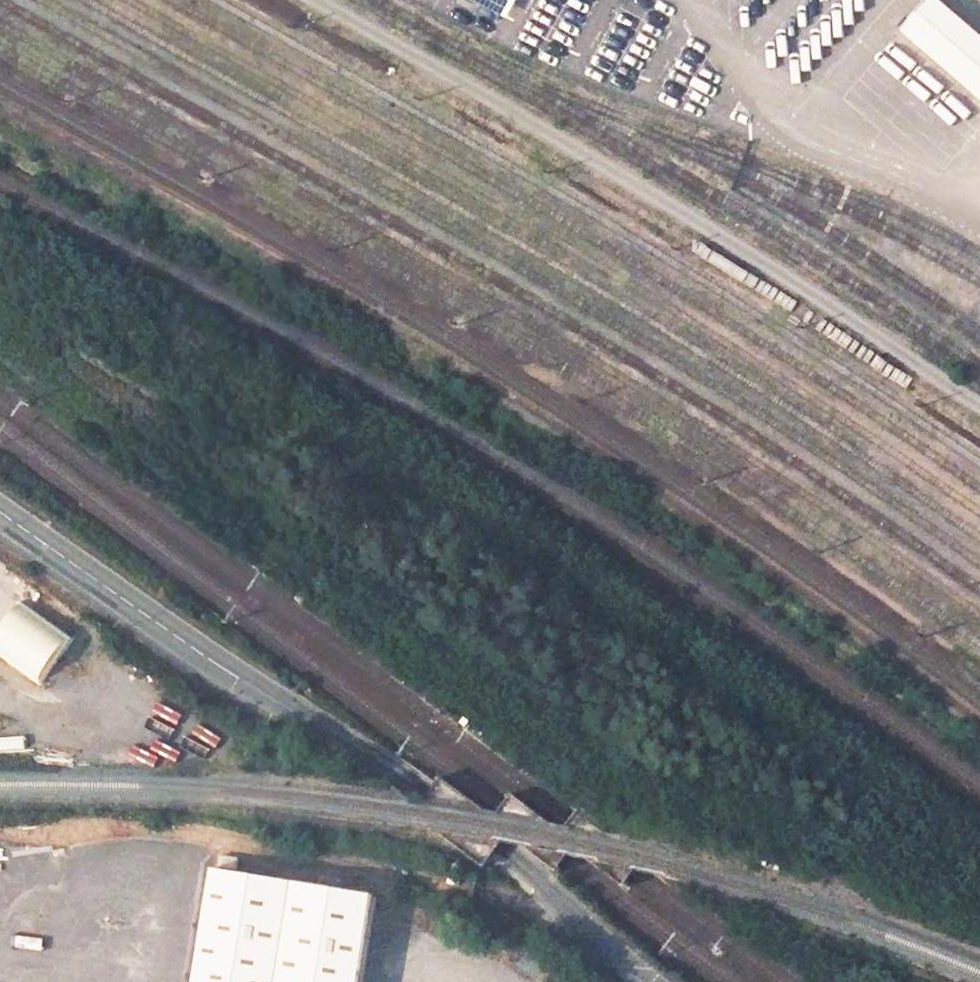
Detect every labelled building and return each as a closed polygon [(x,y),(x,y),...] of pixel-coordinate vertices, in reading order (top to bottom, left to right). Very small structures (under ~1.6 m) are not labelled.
[(979,98),(979,37),(937,0),(932,0),(904,32),(979,98)] [(194,981),(363,981),(377,897),(212,871),(194,981)] [(519,951),(511,962),(537,980),(544,969),(519,951)]
